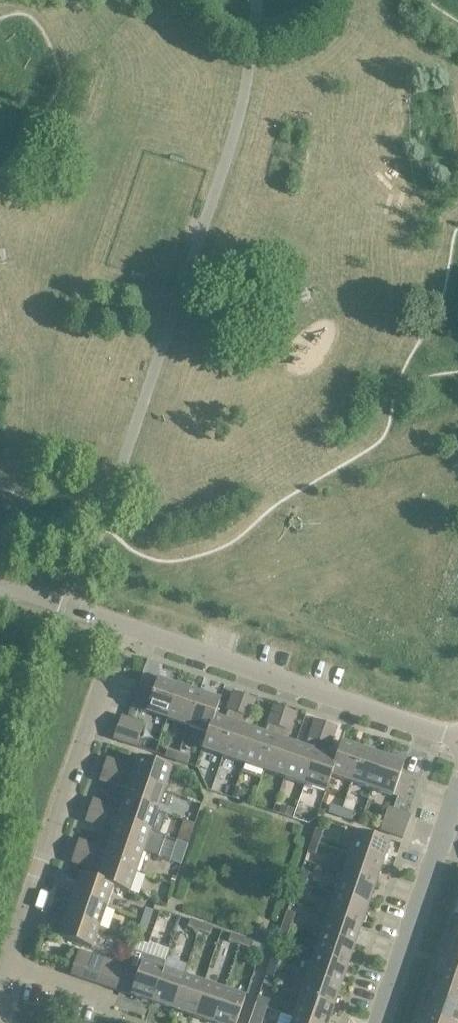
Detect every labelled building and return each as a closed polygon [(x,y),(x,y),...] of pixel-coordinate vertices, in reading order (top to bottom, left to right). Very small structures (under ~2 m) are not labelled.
[(134,709),(167,720),(178,687),(157,679),(153,690),(142,686),(134,709)] [(198,694),(178,687),(167,720),(187,727),(198,694)] [(224,721),(214,717),(213,717),(208,734),(207,733),(202,750),(223,757),(244,696),(232,692),(226,710),(228,711),(224,721)] [(220,701),(198,694),(187,727),(207,733),(208,734),(213,717),(214,717),(220,701)] [(255,699),(244,696),(223,757),(243,764),(254,731),(243,727),(247,717),(249,718),(255,699)] [(265,735),(254,731),(243,764),(264,771),(284,709),(273,706),(267,724),(268,725),(265,735)] [(296,713),(284,709),(264,771),(284,778),(295,745),(284,741),(288,731),(289,732),(296,713)] [(143,724),(121,716),(117,728),(139,736),(143,724)] [(306,749),(295,745),(284,778),(304,785),(325,723),(314,720),(308,738),(309,739),(306,749)] [(337,727),(325,723),(304,785),(325,792),(331,776),(330,776),(336,759),(335,759),(325,755),(328,745),(330,746),(337,727)] [(139,736),(117,728),(113,739),(136,747),(139,736)] [(341,742),(335,759),(336,759),(330,776),(331,776),(351,783),(362,750),(341,742)] [(164,757),(176,761),(178,753),(167,749),(164,757)] [(382,757),(362,750),(351,783),(371,790),(382,757)] [(190,757),(178,753),(176,761),(187,765),(190,757)] [(404,764),(382,757),(371,790),(398,799),(394,810),(405,814),(409,803),(404,801),(411,778),(400,774),(404,764)] [(106,758),(102,770),(164,791),(171,769),(138,758),(134,770),(124,766),(125,765),(106,758)] [(164,791),(102,770),(99,781),(117,787),(118,785),(128,789),(124,800),(157,811),(164,791)] [(236,788),(233,797),(241,800),(244,791),(236,788)] [(92,799),(88,810),(150,831),(157,811),(124,800),(120,811),(110,807),(111,805),(92,799)] [(282,805),(279,813),(292,818),(295,810),(282,805)] [(330,805),(328,813),(339,817),(342,809),(330,805)] [(388,808),(384,819),(406,827),(410,816),(405,814),(394,810),(388,808)] [(353,813),(342,809),(339,817),(351,820),(353,813)] [(150,831),(88,810),(85,822),(103,828),(104,826),(114,830),(110,841),(143,852),(150,831)] [(406,827),(384,819),(380,831),(403,838),(406,827)] [(323,832),(315,830),(311,841),(319,844),(323,832)] [(180,832),(177,840),(187,843),(190,836),(180,832)] [(356,833),(349,854),(382,865),(389,844),(356,833)] [(78,840),(75,851),(136,872),(143,852),(110,841),(106,851),(96,848),(97,846),(78,840)] [(319,844),(311,841),(307,852),(315,855),(319,844)] [(136,872),(75,851),(71,863),(89,869),(90,867),(100,871),(96,881),(96,882),(113,887),(112,888),(129,893),(136,872)] [(382,865),(349,854),(342,875),(375,886),(382,865)] [(309,873),(301,870),(297,882),(305,884),(309,873)] [(80,875),(73,896),(106,908),(112,888),(113,887),(96,882),(96,881),(80,875)] [(375,886),(342,875),(335,895),(368,906),(375,886)] [(305,884),(297,882),(293,893),(301,896),(305,884)] [(368,906),(335,895),(328,915),(361,926),(368,906)] [(106,908),(73,896),(66,916),(99,928),(106,908)] [(145,908),(141,920),(149,922),(153,911),(145,908)] [(295,914),(287,911),(283,923),(291,925),(295,914)] [(361,926),(328,915),(321,936),(354,947),(361,926)] [(99,928),(66,916),(59,938),(91,949),(99,928)] [(149,922),(141,920),(137,931),(145,934),(149,922)] [(201,924),(189,920),(187,928),(198,931),(201,924)] [(291,925),(283,923),(279,934),(287,937),(291,925)] [(212,928),(201,924),(198,931),(210,935),(212,928)] [(242,938),(230,934),(228,942),(239,946),(242,938)] [(354,947),(321,936),(314,956),(347,967),(354,947)] [(457,937),(450,957),(457,960),(457,937)] [(253,942),(242,938),(239,946),(251,949),(253,942)] [(92,955),(78,951),(70,975),(84,979),(92,955)] [(281,955),(273,952),(269,964),(277,966),(281,955)] [(104,960),(92,955),(84,979),(96,983),(104,960)] [(347,967),(314,956),(307,977),(340,988),(347,967)] [(450,957),(443,978),(457,983),(457,960),(450,957)] [(116,963),(104,960),(96,983),(108,988),(116,963)] [(141,962),(138,971),(130,995),(151,1002),(162,970),(141,962)] [(127,967),(116,963),(108,988),(119,991),(127,967)] [(277,966),(269,964),(265,975),(273,978),(277,966)] [(138,971),(127,967),(119,991),(130,995),(138,971)] [(183,976),(162,970),(151,1002),(172,1009),(183,976)] [(291,994),(300,997),(333,1008),(340,988),(307,977),(297,973),(291,994)] [(203,983),(183,976),(172,1009),(192,1016),(203,983)] [(443,978),(435,999),(457,1006),(457,983),(443,978)] [(203,983),(192,1016),(212,1022),(213,1022),(224,990),(203,983)] [(224,990),(213,1022),(236,1022),(245,998),(224,990)] [(269,1001),(258,997),(255,1004),(267,1008),(269,1001)] [(300,997),(293,1017),(309,1022),(328,1022),(333,1008),(300,997)] [(435,999),(428,1019),(440,1022),(457,1022),(457,1006),(435,999)] [(255,1004),(249,1022),(262,1022),(267,1008),(255,1004)]
